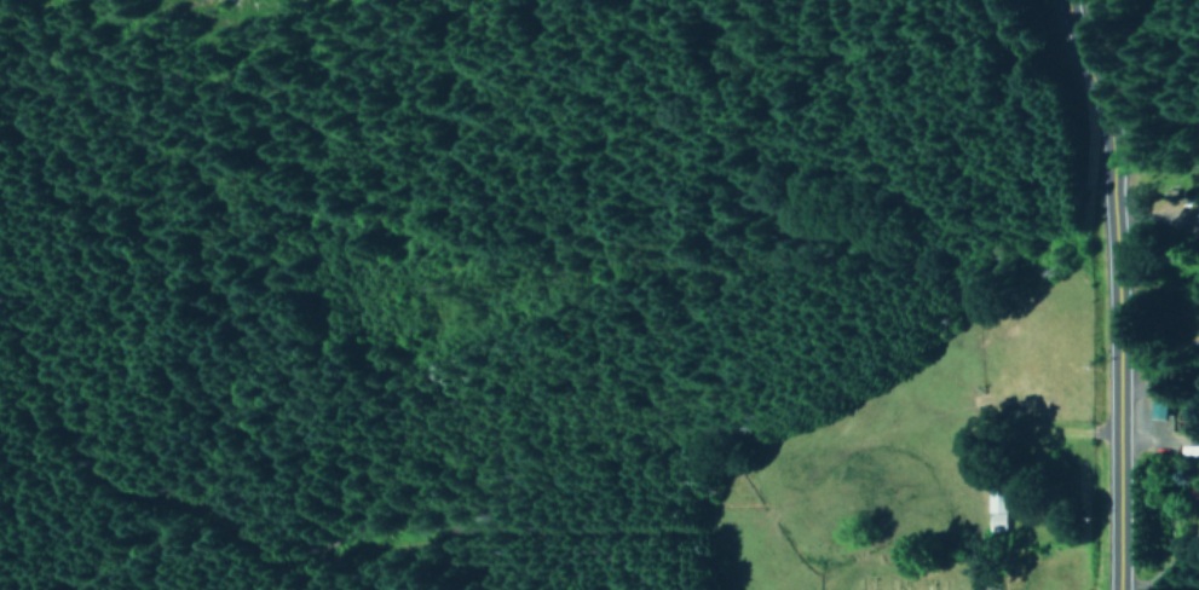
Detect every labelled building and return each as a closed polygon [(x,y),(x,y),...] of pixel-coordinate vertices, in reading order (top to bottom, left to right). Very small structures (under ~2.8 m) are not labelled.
[(989,490),(989,512),(1009,512),(1009,489),(989,490)] [(1008,513),(989,513),(989,530),(1008,530),(1008,513)]
